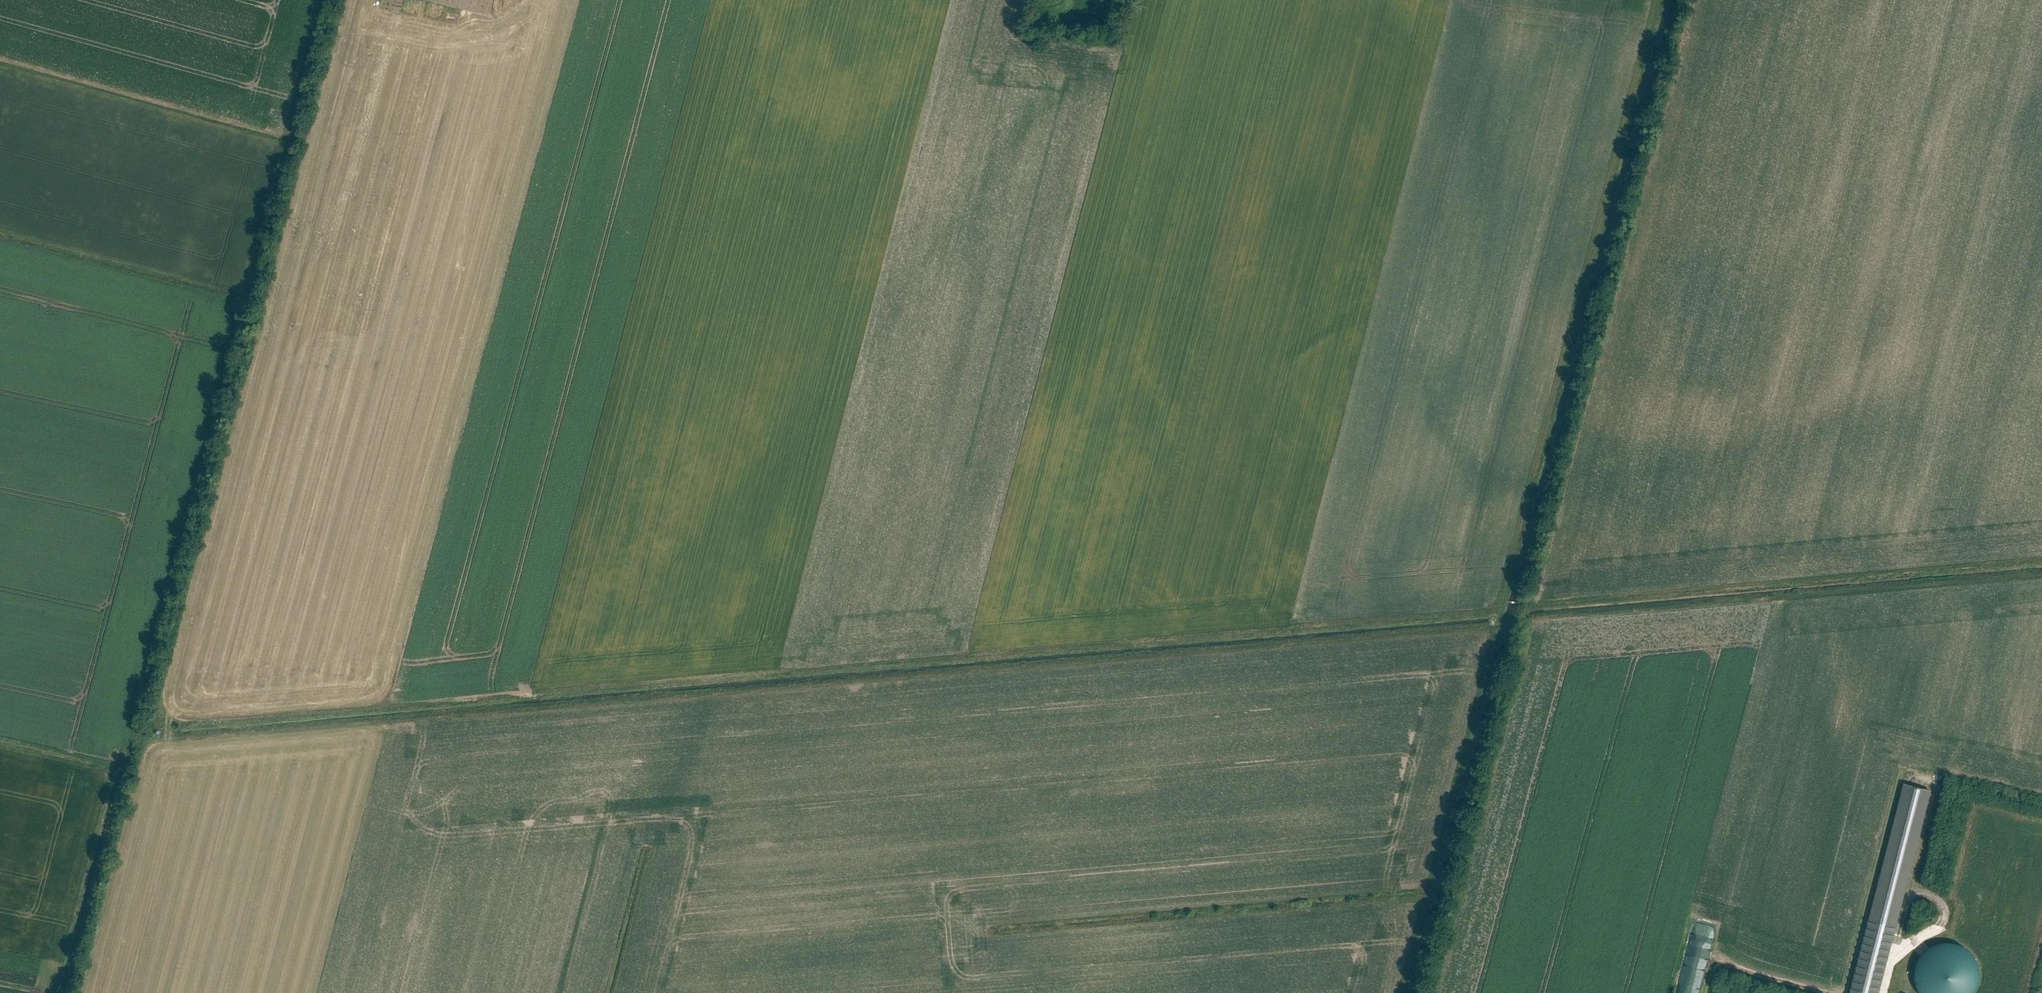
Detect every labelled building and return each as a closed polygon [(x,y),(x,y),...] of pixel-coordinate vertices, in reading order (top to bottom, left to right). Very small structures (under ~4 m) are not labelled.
[(1931,788),(1904,781),(1849,992),(1879,992),(1931,788)] [(1977,988),(1980,980),(1980,972),(1978,964),(1975,956),(1969,950),(1962,946),(1954,943),(1946,943),(1938,944),(1930,948),(1924,954),(1920,961),(1917,969),(1917,977),(1918,985),(1922,992),(1923,992),(1974,992),(1977,988)]
